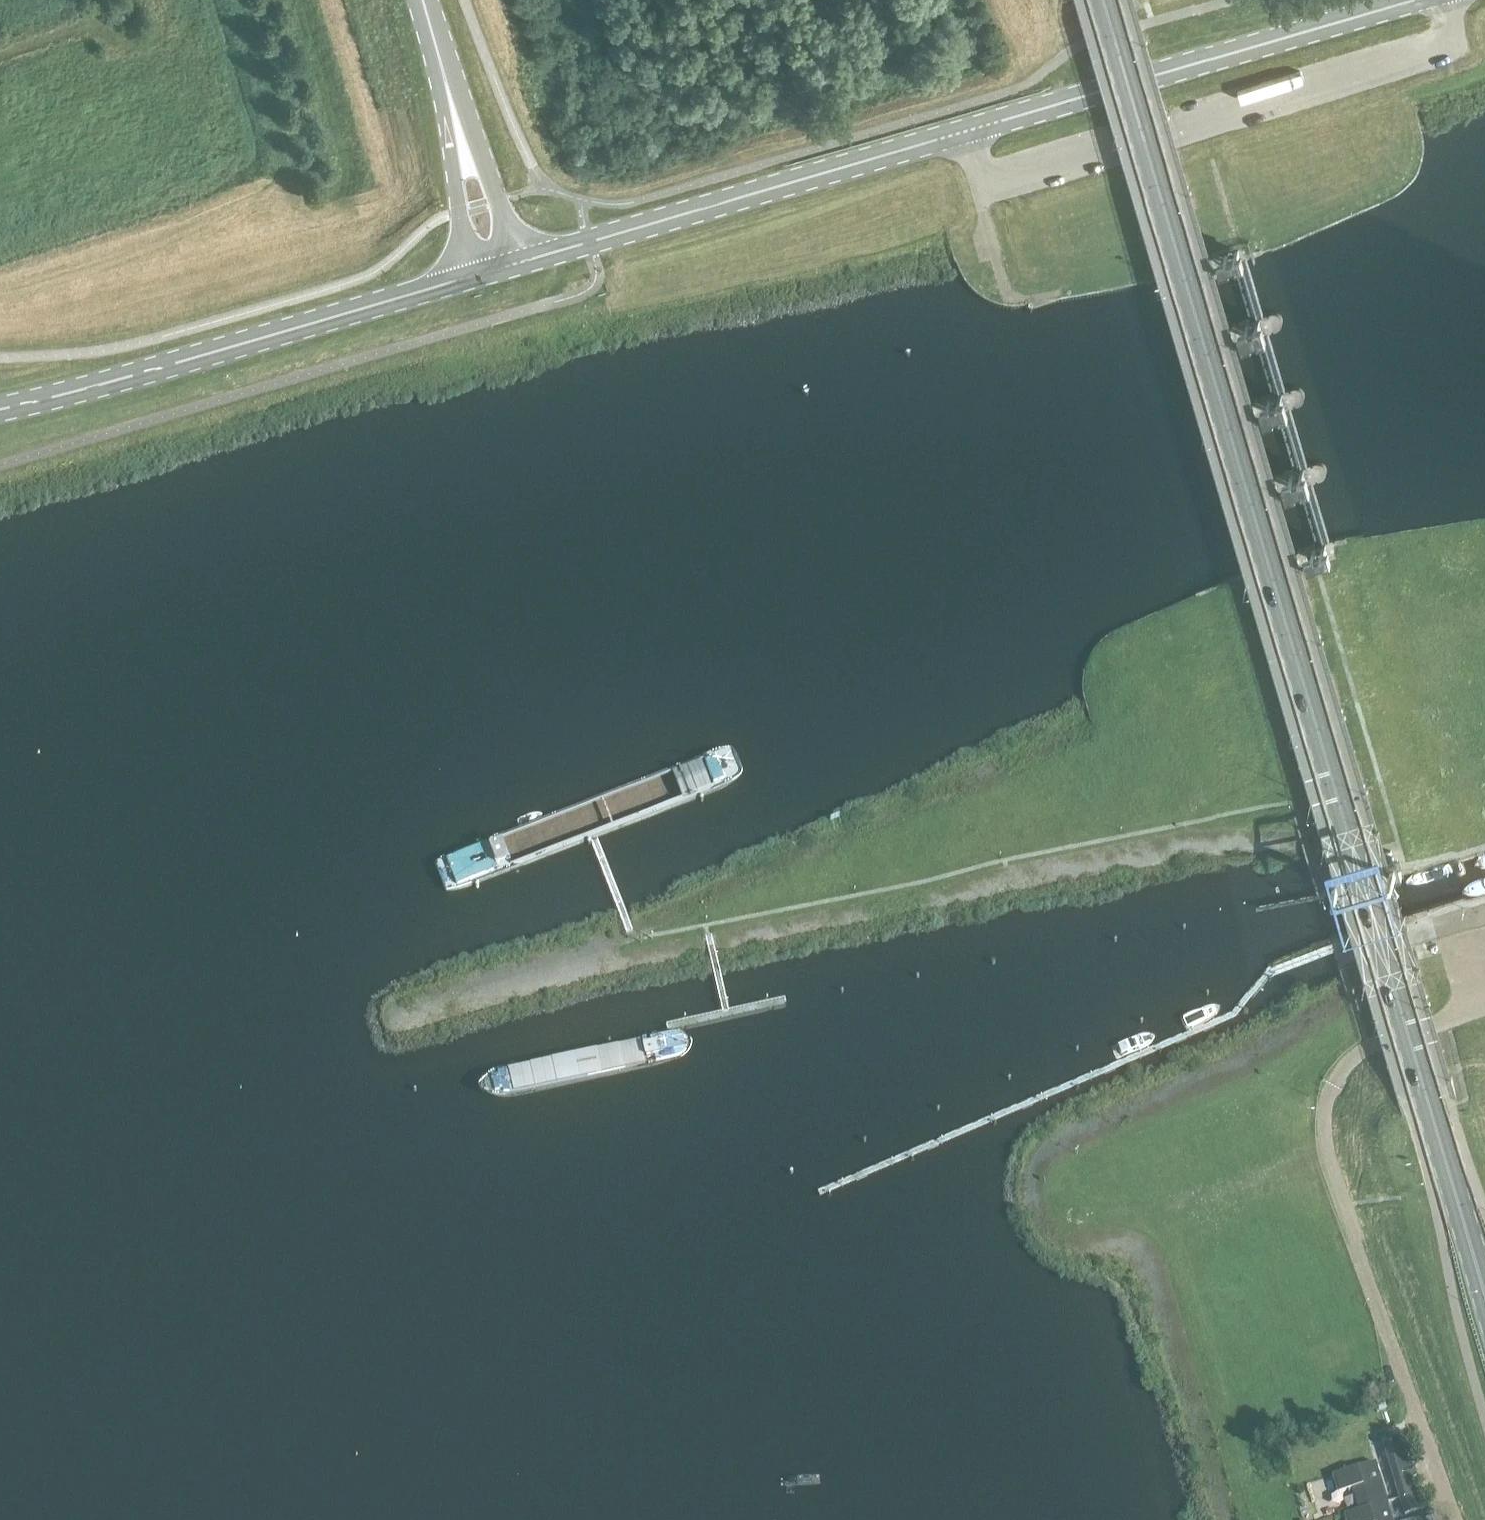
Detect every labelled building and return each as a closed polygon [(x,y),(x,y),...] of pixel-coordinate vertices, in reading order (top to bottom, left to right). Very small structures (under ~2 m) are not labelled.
[(1400,1437),(1382,1442),(1386,1454),(1387,1459),(1389,1464),(1399,1500),(1400,1499),(1416,1494),(1417,1494),(1413,1481),(1412,1478),(1418,1476),(1415,1466),(1409,1468),(1409,1466),(1407,1462),(1406,1458),(1400,1437)] [(1359,1512),(1388,1503),(1376,1463),(1332,1476),(1338,1494),(1352,1490),(1359,1511),(1359,1512)] [(1400,1499),(1406,1519),(1423,1519),(1422,1515),(1416,1494),(1400,1499)] [(1388,1503),(1359,1512),(1359,1511),(1344,1515),(1345,1519),(1393,1519),(1388,1503)]
